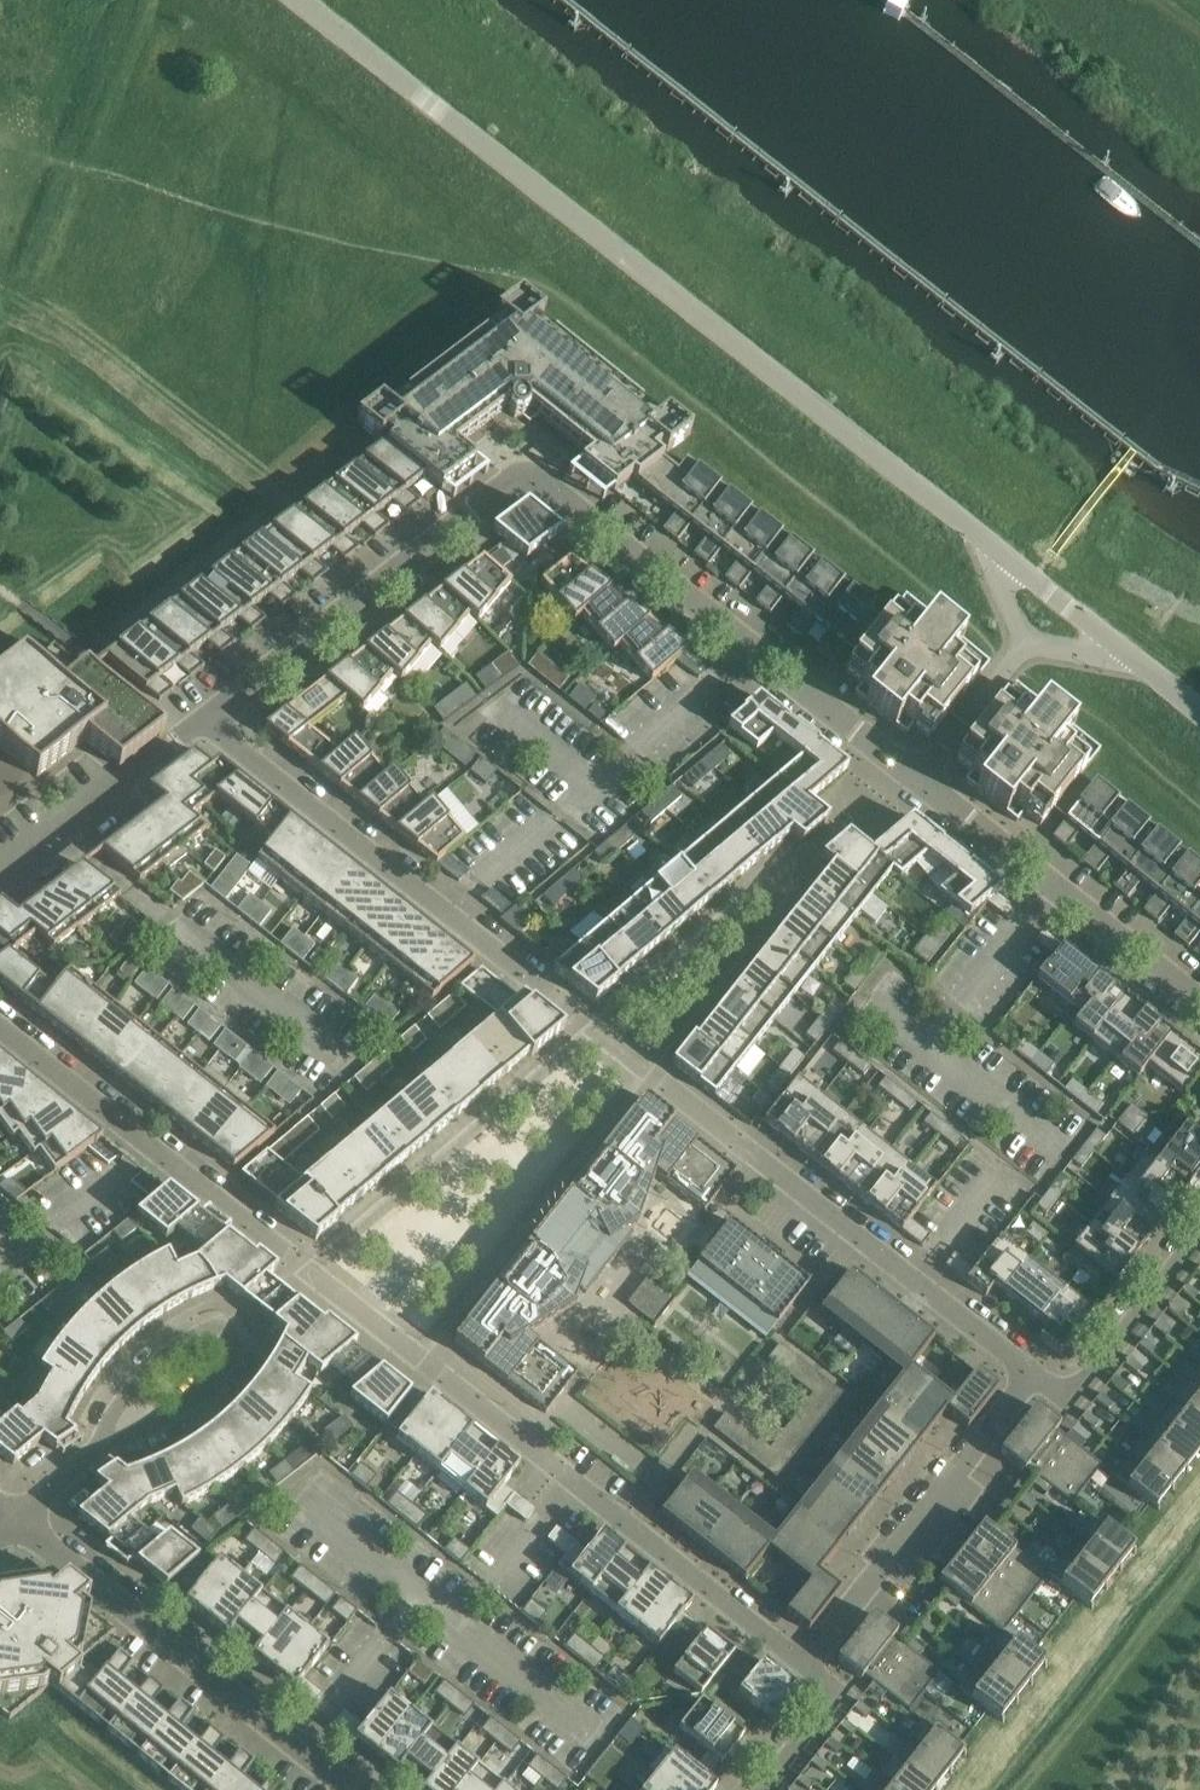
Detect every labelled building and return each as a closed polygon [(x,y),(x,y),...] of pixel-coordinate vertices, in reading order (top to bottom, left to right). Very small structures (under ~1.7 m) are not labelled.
[(392,441),(386,445),(425,476),(441,489),(476,462),(455,445),(508,405),(508,412),(514,417),(522,418),(523,418),(524,417),(523,416),(527,412),(527,403),(530,398),(534,401),(543,407),(537,414),(538,416),(539,415),(590,456),(580,464),(614,491),(632,477),(659,499),(680,474),(656,455),(662,450),(666,453),(692,433),(667,413),(665,415),(543,317),(545,316),(520,295),(494,315),(496,316),(382,402),(380,401),(354,420),(380,440),(386,436),(392,441)] [(420,502),(406,490),(425,476),(386,445),(385,444),(353,468),(392,502),(405,513),(420,502)] [(688,463),(680,474),(659,499),(676,513),(663,530),(677,541),(690,524),(719,487),(688,463)] [(353,468),(322,491),(361,525),(375,536),(389,525),(375,514),(392,502),(353,468)] [(708,565),(721,548),(750,511),(719,487),(690,524),(707,537),(694,554),(708,565)] [(344,559),(359,548),(345,537),(361,525),(322,491),(291,515),(330,548),(344,559)] [(527,503),(516,512),(492,530),(527,557),(561,531),(527,503)] [(739,589),(752,572),(781,535),(750,511),(721,548),(738,561),(724,578),(739,589)] [(314,561),(330,548),(291,515),(260,538),(299,572),(313,583),(328,572),(314,561)] [(770,613),(783,596),(812,559),(781,535),(752,572),(769,585),(755,602),(770,613)] [(283,584),(299,572),(260,538),(229,562),(268,596),(282,607),(297,595),(283,584)] [(478,620),(511,582),(483,557),(443,588),(470,614),(478,620)] [(609,590),(569,558),(541,582),(574,621),(582,615),(609,590)] [(801,637),(814,620),(843,583),(812,559),(783,596),(800,609),(786,626),(801,637)] [(252,608),(268,596),(229,562),(198,585),(237,619),(251,630),(266,619),(252,608)] [(832,661),(845,644),(871,610),(873,607),(843,583),(814,620),(830,633),(817,650),(832,661)] [(221,631),(237,619),(198,585),(167,609),(207,642),(220,653),(235,642),(221,631)] [(439,651),(470,614),(443,588),(404,619),(432,644),(439,651)] [(647,620),(609,590),(582,615),(613,652),(620,645),(647,620)] [(858,655),(845,671),(861,684),(854,693),(865,701),(865,702),(895,726),(895,725),(906,734),(913,725),(929,738),(989,662),(962,640),(963,640),(933,616),(932,616),(905,595),(885,621),(871,610),(845,644),(858,655)] [(176,665),(176,666),(190,677),(204,666),(190,655),(207,642),(167,609),(136,632),(176,665)] [(404,619),(366,649),(393,674),(400,681),(432,644),(404,619)] [(709,669),(647,620),(620,645),(651,682),(676,660),(698,678),(709,669)] [(160,678),(176,666),(176,665),(136,632),(104,656),(159,700),(173,689),(160,678)] [(36,778),(85,740),(119,767),(164,733),(86,671),(53,645),(27,666),(20,660),(0,676),(0,749),(36,778)] [(348,699),(362,711),(393,674),(366,649),(327,679),(348,699)] [(508,652),(491,664),(502,678),(518,665),(508,652)] [(553,665),(537,652),(527,666),(543,678),(553,665)] [(475,677),(485,690),(502,678),(491,664),(475,677)] [(543,678),(559,691),(570,678),(553,665),(543,678)] [(308,730),(348,699),(327,679),(264,728),(318,771),(338,754),(308,730)] [(449,696),(460,710),(476,697),(466,683),(449,696)] [(1053,809),(1066,820),(1093,786),(1079,776),(1100,750),(1073,728),(1043,704),(1016,683),(956,759),(972,771),(965,781),(976,789),(975,789),(1005,813),(1006,813),(1016,821),(1024,812),(1040,825),(1053,809)] [(584,711),(595,698),(578,685),(568,698),(584,711)] [(752,703),(730,685),(719,694),(743,713),(728,726),(756,748),(773,733),(788,745),(803,733),(758,697),(752,703)] [(449,696),(433,708),(443,722),(460,710),(449,696)] [(460,741),(443,728),(433,742),(449,755),(460,741)] [(817,744),(814,742),(803,733),(788,745),(802,757),(777,778),(808,802),(847,768),(817,744)] [(358,802),(386,777),(354,740),(338,754),(318,771),(358,802)] [(449,755),(465,768),(476,754),(460,741),(449,755)] [(721,745),(700,762),(709,773),(730,755),(721,745)] [(209,802),(216,796),(239,778),(218,761),(210,767),(193,754),(171,771),(209,802)] [(480,757),(469,771),(486,784),(497,771),(480,757)] [(700,762),(683,776),(692,787),(709,773),(700,762)] [(393,770),(386,777),(358,802),(397,833),(424,807),(393,770)] [(148,789),(165,802),(189,817),(209,802),(171,771),(148,789)] [(216,796),(272,840),(291,819),(239,778),(216,796)] [(792,833),(803,842),(828,818),(808,802),(777,778),(752,799),(792,833)] [(1052,837),(1066,848),(1080,831),(1096,844),(1127,809),(1095,784),(1093,786),(1066,820),(1052,837)] [(666,810),(681,797),(672,786),(656,799),(666,810)] [(641,812),(651,823),(666,810),(656,799),(641,812)] [(792,833),(752,799),(728,820),(760,859),(792,833)] [(431,801),(424,807),(397,833),(436,864),(447,854),(464,839),(431,801)] [(183,848),(206,830),(189,817),(165,802),(145,817),(183,848)] [(1110,856),(1127,869),(1157,834),(1127,809),(1096,844),(1082,862),(1097,873),(1110,856)] [(190,853),(183,848),(145,817),(124,834),(162,865),(168,870),(190,853)] [(252,866),(247,871),(271,889),(280,878),(313,836),(291,819),(272,840),(257,860),(252,866)] [(872,852),(892,871),(900,877),(927,855),(941,866),(956,854),(954,852),(959,845),(951,839),(944,845),(912,819),(911,819),(872,852)] [(728,820),(703,841),(736,880),(760,859),(728,820)] [(618,850),(633,837),(624,827),(609,839),(618,850)] [(139,882),(162,865),(124,834),(100,852),(102,853),(102,852),(139,882)] [(848,834),(823,857),(834,866),(873,895),(892,871),(872,852),(848,834)] [(1141,881),(1157,894),(1188,859),(1157,834),(1127,869),(1113,886),(1127,898),(1141,881)] [(334,853),(313,836),(280,878),(301,895),(334,853)] [(618,850),(609,839),(594,852),(603,863),(618,850)] [(679,861),(711,900),(736,880),(703,841),(679,861)] [(215,850),(203,864),(214,872),(225,857),(215,850)] [(301,895),(323,912),(356,870),(334,853),(301,895)] [(241,880),(252,866),(237,854),(226,868),(241,880)] [(470,872),(447,854),(436,864),(459,881),(470,872)] [(941,866),(927,878),(939,892),(965,913),(958,923),(959,923),(966,929),(987,902),(996,893),(1001,889),(956,854),(941,866)] [(1158,922),(1171,905),(1187,918),(1199,904),(1199,869),(1188,859),(1157,894),(1143,911),(1158,922)] [(687,921),(711,900),(679,861),(655,882),(687,921)] [(83,865),(59,883),(98,913),(120,896),(83,867),(84,867),(83,865)] [(834,866),(815,890),(853,920),(861,910),(876,922),(888,907),(873,895),(834,866)] [(241,880),(226,868),(218,878),(233,890),(241,880)] [(567,893),(582,880),(573,869),(558,882),(567,893)] [(378,887),(356,870),(323,912),(344,929),(378,887)] [(189,871),(181,882),(194,892),(205,883),(189,871)] [(218,878),(210,888),(225,900),(233,890),(218,878)] [(178,880),(169,891),(182,901),(194,892),(181,882),(178,880)] [(558,882),(543,895),(552,906),(567,893),(558,882)] [(687,921),(655,882),(630,903),(662,941),(687,921)] [(59,883),(38,899),(76,930),(98,913),(59,883)] [(399,904),(378,887),(344,929),(366,946),(399,904)] [(480,898),(503,916),(514,907),(491,889),(480,898)] [(603,917),(624,899),(616,890),(596,909),(603,917)] [(815,890),(795,915),(833,945),(853,920),(815,890)] [(260,902),(249,893),(237,909),(248,918),(260,902)] [(996,893),(987,902),(996,909),(1008,919),(1016,909),(1004,900),(996,893)] [(18,915),(16,916),(36,934),(54,947),(76,930),(38,899),(18,915)] [(0,902),(0,936),(16,949),(36,934),(16,916),(18,915),(1,902),(0,902)] [(248,918),(259,927),(271,911),(260,902),(248,918)] [(630,903),(606,923),(638,961),(662,941),(630,903)] [(366,946),(388,963),(421,922),(399,904),(366,946)] [(1187,918),(1174,935),(1188,947),(1199,932),(1199,904),(1187,918)] [(503,916),(499,920),(517,934),(528,925),(514,907),(503,916)] [(795,915),(775,940),(813,970),(833,945),(795,915)] [(133,939),(144,930),(129,918),(120,929),(133,939)] [(442,939),(421,922),(388,963),(409,980),(442,939)] [(937,922),(925,936),(928,939),(940,948),(951,933),(940,924),(937,922)] [(581,944),(614,981),(638,961),(606,923),(581,944)] [(117,927),(109,938),(121,948),(133,939),(120,929),(117,927)] [(304,936),(293,928),(280,944),(291,952),(304,936)] [(1041,929),(1034,939),(1054,955),(1061,945),(1041,929)] [(9,955),(16,949),(0,936),(0,961),(9,955)] [(291,952),(302,961),(315,945),(304,936),(291,952)] [(925,936),(914,951),(916,954),(928,963),(940,948),(928,939),(925,936)] [(442,939),(409,980),(432,998),(473,963),(442,939)] [(775,940),(755,965),(794,995),(813,970),(775,940)] [(581,944),(552,969),(594,1002),(617,983),(614,981),(581,944)] [(1054,955),(1036,977),(1074,1006),(1099,975),(1061,945),(1054,955)] [(858,965),(870,974),(884,956),(872,947),(858,965)] [(0,961),(0,984),(37,1012),(54,990),(9,955),(0,961)] [(130,980),(142,964),(131,955),(119,971),(130,980)] [(347,970),(336,962),(323,978),(334,986),(347,970)] [(755,965),(735,989),(774,1020),(794,995),(755,965)] [(870,974),(858,965),(844,983),(855,992),(870,974)] [(158,976),(147,967),(134,983),(145,992),(158,976)] [(54,990),(37,1012),(59,1030),(92,989),(69,970),(54,990)] [(334,986),(345,995),(358,979),(347,970),(334,986)] [(481,970),(460,988),(497,1018),(529,1054),(531,1057),(564,1028),(523,996),(518,1000),(481,970)] [(1074,1006),(1082,1013),(1073,1024),(1092,1039),(1126,997),(1099,975),(1074,1006)] [(145,992),(156,1000),(169,985),(158,976),(145,992)] [(184,997),(173,988),(161,1004),(172,1012),(184,997)] [(92,989),(59,1030),(81,1048),(114,1006),(92,989)] [(735,989),(715,1014),(754,1045),(774,1020),(735,989)] [(386,1001),(376,993),(363,1009),(374,1017),(386,1001)] [(453,1018),(466,1007),(454,993),(441,1004),(453,1018)] [(195,1005),(184,997),(172,1012),(182,1021),(195,1005)] [(819,1015),(830,1024),(844,1006),(833,997),(819,1015)] [(1126,997),(1092,1039),(1120,1061),(1136,1041),(1130,1034),(1144,1011),(1126,997)] [(374,1017),(387,1028),(400,1012),(386,1001),(374,1017)] [(441,1004),(427,1015),(439,1029),(453,1018),(441,1004)] [(114,1006),(81,1048),(103,1065),(136,1023),(114,1006)] [(210,1017),(199,1009),(187,1024),(198,1033),(210,1017)] [(1136,1041),(1120,1061),(1137,1075),(1171,1033),(1144,1011),(1130,1034),(1136,1041)] [(715,1014),(696,1038),(734,1070),(754,1045),(715,1014)] [(816,1043),(826,1030),(830,1024),(819,1015),(804,1034),(816,1043)] [(221,1026),(210,1017),(198,1033),(209,1042),(221,1026)] [(497,1018),(474,1038),(505,1075),(529,1054),(497,1018)] [(136,1023),(103,1065),(124,1082),(157,1040),(136,1023)] [(426,1040),(415,1026),(401,1038),(412,1052),(426,1040)] [(236,1038),(225,1029),(213,1045),(224,1054),(236,1038)] [(1147,1065),(1184,1094),(1199,1074),(1199,1055),(1171,1033),(1137,1075),(1138,1076),(1147,1065)] [(693,1037),(672,1063),(714,1096),(734,1070),(696,1038),(693,1036),(693,1037)] [(247,1046),(236,1038),(224,1054),(235,1062),(247,1046)] [(505,1075),(474,1038),(449,1058),(481,1095),(505,1075)] [(1039,1051),(1023,1038),(1015,1049),(1030,1061),(1039,1051)] [(157,1040),(124,1082),(146,1099),(179,1057),(157,1040)] [(855,1053),(840,1040),(831,1051),(847,1063),(855,1053)] [(793,1047),(779,1065),(791,1074),(805,1056),(793,1047)] [(263,1059),(252,1050),(239,1066),(250,1074),(263,1059)] [(1030,1061),(1046,1074),(1054,1063),(1039,1051),(1030,1061)] [(871,1065),(855,1053),(847,1063),(863,1076),(871,1065)] [(17,1069),(0,1055),(0,1081),(17,1069)] [(379,1080),(393,1069),(381,1055),(367,1066),(379,1080)] [(179,1057),(146,1099),(167,1116),(200,1074),(179,1057)] [(456,1116),(481,1095),(449,1058),(425,1079),(456,1116)] [(273,1067),(263,1059),(250,1074),(261,1083),(273,1067)] [(776,1093),(791,1074),(779,1065),(764,1084),(776,1093)] [(200,1074),(167,1116),(189,1133),(222,1091),(228,1083),(207,1066),(200,1074)] [(367,1066),(354,1078),(366,1092),(379,1080),(367,1066)] [(17,1069),(0,1081),(0,1113),(38,1086),(17,1069)] [(289,1079),(278,1071),(265,1086),(276,1095),(289,1079)] [(901,1089),(885,1076),(877,1087),(893,1099),(901,1089)] [(816,1093),(797,1078),(764,1121),(792,1143),(808,1122),(804,1119),(805,1117),(800,1113),(816,1093)] [(302,1090),(289,1079),(276,1095),(289,1105),(302,1090)] [(456,1116),(425,1079),(401,1099),(432,1136),(456,1116)] [(1080,1101),(1088,1092),(1072,1079),(1064,1088),(1080,1101)] [(222,1091),(189,1133),(211,1150),(245,1109),(251,1101),(228,1083),(222,1091)] [(38,1086),(0,1113),(0,1122),(11,1137),(59,1103),(38,1086)] [(893,1099),(908,1112),(917,1101),(901,1089),(893,1099)] [(762,1111),(771,1099),(760,1090),(751,1101),(762,1111)] [(1104,1104),(1088,1092),(1080,1101),(1096,1113),(1104,1104)] [(844,1115),(816,1093),(800,1113),(805,1117),(804,1119),(808,1122),(792,1143),(810,1158),(834,1126),(844,1115)] [(346,1108),(334,1094),(320,1106),(332,1120),(346,1108)] [(645,1098),(454,1341),(546,1413),(577,1372),(529,1334),(574,1305),(579,1292),(584,1296),(632,1235),(627,1231),(638,1224),(656,1173),(704,1210),(736,1170),(645,1098)] [(401,1099),(376,1120),(408,1157),(432,1136),(401,1099)] [(18,1134),(32,1154),(79,1120),(59,1103),(11,1137),(12,1138),(18,1134)] [(1131,1103),(1124,1112),(1144,1128),(1149,1122),(1146,1119),(1148,1116),(1131,1103)] [(245,1109),(211,1150),(233,1168),(274,1132),(245,1109)] [(946,1125),(931,1112),(922,1123),(938,1135),(946,1125)] [(1124,1112),(1116,1122),(1133,1135),(1135,1132),(1139,1135),(1144,1128),(1124,1112)] [(849,1155),(850,1153),(846,1149),(862,1129),(844,1115),(834,1126),(810,1158),(837,1179),(854,1158),(849,1155)] [(306,1142),(319,1131),(308,1117),(294,1128),(306,1142)] [(39,1151),(54,1172),(88,1147),(94,1143),(95,1144),(102,1138),(79,1120),(32,1154),(33,1155),(39,1151)] [(383,1178),(408,1157),(376,1120),(352,1141),(383,1178)] [(938,1135),(954,1148),(962,1137),(946,1125),(938,1135)] [(1145,1154),(1188,1188),(1199,1173),(1199,1136),(1186,1125),(1157,1162),(1145,1153),(1145,1154)] [(293,1154),(306,1142),(294,1128),(281,1140),(293,1154)] [(1096,1128),(1084,1144),(1094,1151),(1106,1135),(1096,1128)] [(862,1129),(846,1149),(850,1153),(849,1155),(854,1158),(837,1179),(856,1193),(889,1150),(862,1129)] [(94,1143),(88,1147),(108,1164),(122,1154),(102,1138),(95,1144),(94,1143)] [(352,1141),(328,1161),(359,1198),(383,1178),(352,1141)] [(1084,1144),(1072,1160),(1081,1167),(1094,1151),(1084,1144)] [(899,1194),(893,1187),(908,1165),(889,1150),(856,1193),(883,1215),(899,1194)] [(267,1151),(241,1174),(278,1203),(274,1207),(315,1240),(338,1220),(336,1218),(304,1181),(267,1151)] [(1144,1198),(1151,1192),(1174,1206),(1188,1188),(1145,1154),(1123,1182),(1144,1198)] [(304,1181),(336,1218),(359,1198),(328,1161),(304,1181)] [(883,1215),(902,1230),(911,1219),(936,1187),(908,1165),(893,1187),(899,1194),(883,1215)] [(143,1171),(130,1182),(153,1200),(166,1189),(143,1171)] [(1058,1197),(1071,1182),(1061,1174),(1049,1190),(1058,1197)] [(15,1200),(26,1193),(9,1179),(0,1185),(0,1187),(15,1200)] [(1153,1234),(1174,1206),(1151,1192),(1144,1198),(1123,1182),(1109,1200),(1153,1234)] [(191,1241),(213,1222),(220,1216),(208,1207),(201,1213),(168,1187),(166,1189),(153,1200),(136,1214),(166,1238),(176,1229),(191,1241)] [(1049,1190),(1036,1205),(1046,1213),(1058,1197),(1049,1190)] [(1112,1239),(1114,1240),(1118,1235),(1139,1252),(1153,1234),(1109,1200),(1088,1228),(1109,1243),(1112,1239)] [(256,1256),(254,1255),(224,1231),(231,1225),(220,1216),(213,1222),(191,1241),(205,1252),(197,1259),(207,1270),(216,1263),(229,1279),(256,1256)] [(129,1218),(113,1231),(121,1241),(137,1228),(129,1218)] [(902,1230),(922,1246),(931,1235),(911,1219),(902,1230)] [(782,1255),(784,1257),(785,1255),(762,1238),(761,1239),(763,1240),(759,1243),(730,1221),(725,1227),(705,1252),(699,1261),(690,1272),(715,1281),(721,1290),(718,1293),(742,1312),(744,1308),(755,1312),(769,1333),(777,1322),(778,1323),(809,1283),(780,1260),(782,1255)] [(1032,1222),(1024,1232),(1040,1244),(1048,1234),(1032,1222)] [(1088,1228),(1073,1247),(1117,1280),(1139,1252),(1118,1235),(1114,1240),(1112,1239),(1109,1243),(1088,1228)] [(995,1284),(1003,1291),(1028,1260),(999,1237),(974,1269),(965,1280),(985,1296),(995,1284)] [(1088,1259),(1072,1247),(1063,1258),(1079,1270),(1088,1259)] [(99,1271),(115,1258),(107,1248),(91,1261),(99,1271)] [(166,1312),(191,1297),(176,1269),(168,1252),(152,1261),(137,1270),(166,1312)] [(216,1263),(207,1270),(197,1259),(176,1269),(191,1297),(202,1292),(224,1284),(244,1299),(246,1297),(244,1296),(253,1289),(254,1290),(256,1288),(255,1287),(264,1279),(265,1280),(267,1279),(266,1278),(277,1268),(257,1252),(254,1255),(256,1256),(229,1279),(216,1263)] [(945,1264),(965,1280),(974,1269),(954,1253),(945,1264)] [(1079,1270),(1095,1282),(1103,1271),(1088,1259),(1079,1270)] [(1064,1289),(1028,1260),(1003,1291),(1039,1320),(1064,1289)] [(137,1270),(109,1290),(140,1330),(166,1312),(137,1270)] [(851,1272),(819,1312),(841,1329),(872,1289),(851,1272)] [(627,1303),(643,1315),(655,1324),(676,1297),(664,1287),(649,1275),(627,1303)] [(73,1276),(57,1289),(65,1299),(81,1285),(73,1276)] [(1181,1290),(1193,1299),(1197,1293),(1186,1284),(1181,1290)] [(57,1289),(41,1302),(49,1311),(65,1299),(57,1289)] [(872,1289),(841,1329),(861,1345),(892,1305),(872,1289)] [(1048,1327),(1039,1338),(1059,1354),(1093,1311),(1064,1289),(1039,1320),(1048,1327)] [(109,1290),(107,1292),(84,1313),(119,1349),(138,1332),(140,1330),(109,1290)] [(274,1320),(272,1321),(286,1332),(277,1349),(267,1366),(295,1382),(307,1362),(307,1360),(293,1350),(322,1322),(296,1301),(294,1303),(295,1304),(286,1311),(285,1310),(283,1312),(284,1313),(275,1321),(274,1320)] [(1183,1311),(1171,1302),(1167,1307),(1179,1317),(1183,1311)] [(892,1305),(861,1345),(882,1361),(913,1321),(892,1305)] [(67,1331),(61,1339),(100,1371),(109,1360),(119,1349),(84,1313),(67,1331)] [(27,1329),(19,1319),(3,1332),(11,1342),(27,1329)] [(330,1364),(345,1376),(367,1357),(352,1346),(357,1342),(327,1319),(322,1322),(293,1350),(307,1360),(307,1362),(320,1373),(330,1364)] [(1166,1337),(1171,1331),(1157,1320),(1152,1326),(1166,1337)] [(913,1321),(882,1361),(901,1376),(902,1377),(910,1367),(934,1337),(913,1321)] [(45,1335),(32,1354),(44,1362),(43,1364),(41,1366),(40,1368),(51,1375),(82,1396),(100,1371),(61,1339),(60,1340),(58,1342),(57,1344),(45,1335)] [(1155,1348),(1143,1338),(1138,1344),(1150,1354),(1155,1348)] [(780,1344),(768,1359),(779,1368),(791,1353),(780,1344)] [(802,1361),(791,1353),(779,1368),(790,1377),(802,1361)] [(1142,1367),(1129,1356),(1124,1363),(1137,1373),(1142,1367)] [(350,1396),(386,1424),(411,1392),(367,1357),(345,1376),(360,1387),(350,1396)] [(801,1385),(813,1370),(802,1361),(790,1377),(801,1385)] [(267,1366),(251,1389),(290,1421),(301,1407),(311,1392),(295,1382),(267,1366)] [(877,1407),(871,1415),(894,1433),(900,1425),(932,1384),(910,1367),(902,1377),(901,1376),(877,1407)] [(1188,1384),(1199,1393),(1199,1368),(1188,1384)] [(824,1379),(813,1370),(801,1385),(812,1394),(824,1379)] [(953,1401),(954,1401),(946,1411),(967,1428),(999,1388),(976,1371),(953,1401)] [(76,1435),(66,1427),(74,1411),(82,1396),(51,1375),(37,1402),(21,1415),(43,1439),(55,1449),(76,1435)] [(1124,1392),(1129,1386),(1114,1375),(1110,1381),(1124,1392)] [(824,1379),(812,1394),(821,1401),(833,1386),(824,1379)] [(900,1425),(894,1433),(915,1449),(921,1441),(945,1411),(946,1411),(954,1401),(953,1401),(932,1384),(900,1425)] [(1188,1384),(1173,1402),(1199,1423),(1199,1393),(1188,1384)] [(831,1408),(842,1393),(833,1386),(821,1401),(831,1408)] [(232,1409),(231,1410),(267,1446),(290,1421),(251,1389),(232,1409)] [(1100,1393),(1095,1399),(1108,1409),(1113,1403),(1100,1393)] [(452,1411),(430,1394),(396,1437),(417,1454),(452,1411)] [(812,1394),(805,1403),(823,1417),(831,1408),(821,1401),(812,1394)] [(1173,1402),(1159,1420),(1199,1452),(1199,1451),(1199,1450),(1199,1449),(1199,1423),(1173,1402)] [(805,1403),(798,1412),(816,1426),(823,1417),(805,1403)] [(1018,1429),(1087,1484),(1102,1465),(1080,1448),(1066,1436),(1057,1429),(1059,1426),(1058,1426),(1059,1425),(1036,1407),(1036,1408),(1035,1407),(1033,1410),(1018,1429)] [(241,1469),(267,1446),(231,1410),(210,1429),(241,1469)] [(417,1454),(438,1470),(472,1427),(452,1411),(417,1454)] [(1081,1417),(1094,1428),(1099,1422),(1086,1411),(1081,1417)] [(791,1421),(809,1435),(816,1426),(798,1412),(791,1421)] [(13,1464),(43,1439),(21,1415),(20,1417),(16,1413),(5,1422),(0,1418),(0,1454),(13,1464)] [(737,1422),(727,1415),(725,1413),(713,1428),(725,1437),(737,1422)] [(871,1415),(854,1437),(898,1472),(915,1449),(894,1433),(871,1415)] [(326,1430),(334,1440),(350,1427),(342,1417),(326,1430)] [(1159,1420),(1145,1438),(1188,1473),(1189,1472),(1185,1469),(1198,1452),(1199,1454),(1199,1452),(1159,1420)] [(802,1444),(809,1435),(791,1421),(784,1430),(802,1444)] [(748,1431),(737,1422),(725,1437),(736,1446),(748,1431)] [(464,1491),(498,1448),(472,1427),(438,1470),(464,1491)] [(210,1429),(185,1446),(213,1489),(241,1469),(210,1429)] [(1026,1467),(1036,1475),(1037,1475),(1049,1485),(1072,1503),(1087,1484),(1018,1429),(1000,1452),(1001,1452),(1000,1453),(1023,1471),(1026,1467)] [(795,1454),(802,1444),(784,1430),(777,1439),(795,1454)] [(1086,1441),(1071,1430),(1066,1436),(1080,1448),(1086,1441)] [(736,1446),(747,1455),(759,1440),(748,1431),(736,1446)] [(854,1437),(838,1458),(882,1492),(898,1472),(854,1437)] [(1188,1474),(1188,1473),(1145,1438),(1130,1457),(1174,1491),(1175,1490),(1171,1487),(1183,1471),(1188,1474)] [(770,1448),(779,1455),(788,1463),(795,1454),(777,1439),(770,1448)] [(759,1440),(747,1455),(758,1464),(770,1448),(759,1440)] [(161,1460),(175,1493),(181,1506),(197,1498),(213,1489),(185,1446),(161,1460)] [(294,1471),(311,1458),(303,1448),(286,1461),(294,1471)] [(519,1465),(498,1448),(464,1491),(497,1517),(506,1506),(515,1495),(503,1485),(519,1465)] [(767,1470),(779,1455),(770,1448),(758,1464),(767,1470)] [(776,1478),(788,1463),(779,1455),(767,1470),(776,1478)] [(1173,1492),(1174,1491),(1130,1457),(1116,1475),(1115,1474),(1114,1475),(1159,1510),(1161,1508),(1156,1505),(1169,1489),(1173,1492)] [(838,1458),(822,1478),(865,1513),(882,1492),(838,1458)] [(95,1480),(107,1490),(139,1512),(148,1504),(175,1493),(161,1460),(143,1468),(125,1474),(115,1466),(95,1480)] [(278,1483),(294,1471),(286,1461),(270,1473),(278,1483)] [(351,1475),(366,1487),(375,1475),(360,1463),(351,1475)] [(692,1474),(660,1514),(682,1531),(713,1491),(692,1474)] [(1032,1481),(1044,1491),(1049,1485),(1037,1475),(1032,1481)] [(822,1478),(804,1500),(827,1518),(848,1535),(865,1513),(822,1478)] [(396,1492),(387,1504),(402,1515),(411,1504),(420,1492),(406,1480),(396,1492)] [(133,1559),(122,1550),(144,1532),(130,1520),(139,1512),(107,1490),(78,1515),(111,1541),(104,1547),(126,1565),(133,1559)] [(230,1505),(238,1515),(255,1501),(247,1491),(230,1505)] [(713,1491),(682,1531),(702,1547),(733,1507),(713,1491)] [(525,1521),(534,1510),(515,1495),(506,1506),(525,1521)] [(1018,1503),(1030,1512),(1035,1505),(1024,1496),(1018,1503)] [(775,1540),(767,1549),(768,1550),(789,1566),(820,1526),(827,1518),(804,1500),(798,1508),(774,1539),(775,1540)] [(402,1515),(417,1527),(426,1516),(411,1504),(402,1515)] [(222,1527),(238,1515),(230,1505),(215,1517),(222,1527)] [(733,1507),(702,1547),(723,1563),(754,1523),(733,1507)] [(1137,1553),(1092,1517),(1091,1519),(1092,1520),(1078,1537),(1118,1568),(1131,1552),(1135,1555),(1137,1553)] [(820,1526),(789,1566),(809,1583),(818,1573),(842,1543),(848,1535),(827,1518),(820,1526)] [(192,1529),(209,1542),(216,1532),(200,1519),(192,1529)] [(754,1523),(723,1563),(743,1579),(744,1580),(768,1550),(767,1549),(775,1540),(774,1539),(754,1523)] [(1033,1594),(1048,1575),(1047,1574),(1006,1542),(995,1533),(992,1531),(984,1525),(983,1526),(982,1525),(968,1543),(1033,1594)] [(995,1533),(1006,1542),(1011,1536),(1000,1527),(995,1533)] [(547,1539),(566,1554),(575,1543),(556,1528),(547,1539)] [(259,1551),(268,1540),(254,1529),(245,1540),(259,1551)] [(166,1585),(198,1558),(169,1535),(159,1543),(144,1532),(122,1550),(133,1559),(166,1585)] [(557,1566),(590,1592),(624,1549),(603,1532),(587,1552),(575,1543),(566,1554),(557,1566)] [(1078,1537),(1063,1556),(1103,1587),(1118,1568),(1078,1537)] [(445,1550),(460,1562),(469,1550),(454,1538),(445,1550)] [(283,1552),(268,1540),(259,1551),(274,1564),(283,1552)] [(953,1562),(1019,1613),(1033,1594),(968,1543),(953,1562)] [(616,1612),(650,1570),(624,1549),(590,1592),(616,1612)] [(1063,1556),(1049,1574),(1048,1573),(1047,1574),(1048,1575),(1092,1609),(1094,1607),(1090,1604),(1103,1587),(1063,1556)] [(185,1602),(206,1619),(240,1576),(219,1559),(185,1602)] [(9,1721),(51,1686),(58,1691),(77,1706),(120,1653),(123,1649),(122,1648),(94,1683),(74,1666),(115,1631),(82,1604),(89,1598),(66,1580),(59,1586),(26,1560),(0,1582),(0,1714),(9,1721)] [(1004,1632),(1019,1613),(953,1562),(939,1580),(940,1580),(940,1581),(948,1588),(959,1597),(1003,1631),(1004,1632)] [(315,1578),(301,1566),(291,1577),(306,1589),(315,1578)] [(616,1612),(636,1629),(670,1586),(650,1570),(616,1612)] [(809,1583),(786,1613),(808,1630),(840,1590),(818,1573),(809,1583)] [(206,1619),(227,1635),(261,1593),(240,1576),(206,1619)] [(315,1578),(306,1589),(321,1601),(326,1605),(335,1594),(330,1590),(315,1578)] [(683,1614),(682,1614),(692,1603),(670,1586),(636,1629),(657,1646),(674,1624),(683,1614)] [(950,1590),(944,1597),(957,1607),(962,1600),(950,1590)] [(227,1635),(253,1656),(287,1613),(261,1593),(227,1635)] [(356,1610),(341,1598),(332,1610),(347,1622),(356,1610)] [(522,1611),(537,1623),(546,1612),(531,1600),(522,1611)] [(253,1656),(273,1672),(307,1630),(287,1613),(253,1656)] [(725,1663),(732,1654),(734,1651),(706,1629),(705,1632),(683,1614),(674,1624),(696,1642),(673,1672),(700,1694),(725,1663)] [(872,1615),(855,1637),(925,1691),(939,1672),(940,1672),(904,1644),(894,1637),(896,1633),(895,1633),(896,1632),(874,1614),(873,1615),(872,1615)] [(920,1627),(933,1637),(937,1631),(925,1621),(920,1627)] [(273,1672),(294,1690),(304,1679),(303,1678),(328,1647),(307,1630),(273,1672)] [(1046,1668),(1048,1666),(1004,1632),(1003,1631),(1002,1632),(1003,1633),(989,1651),(1029,1682),(1042,1665),(1046,1668)] [(565,1646),(580,1658),(589,1646),(574,1634),(565,1646)] [(855,1637),(837,1659),(838,1659),(838,1660),(860,1678),(861,1677),(862,1678),(864,1675),(873,1682),(886,1692),(910,1710),(925,1691),(855,1637)] [(919,1655),(923,1649),(911,1640),(906,1646),(919,1655)] [(604,1658),(589,1646),(580,1658),(594,1669),(604,1658)] [(989,1651),(974,1670),(1014,1701),(1029,1682),(989,1651)] [(133,1664),(120,1653),(77,1706),(107,1731),(136,1695),(135,1694),(119,1681),(133,1664)] [(802,1686),(798,1683),(787,1674),(785,1678),(763,1660),(754,1671),(732,1654),(725,1663),(747,1681),(737,1692),(770,1719),(787,1697),(790,1700),(802,1686)] [(433,1672),(418,1660),(409,1672),(424,1684),(433,1672)] [(614,1666),(605,1678),(620,1690),(630,1678),(614,1666)] [(958,1688),(987,1711),(1003,1724),(1005,1721),(1001,1718),(1014,1701),(974,1670),(960,1687),(959,1687),(958,1688)] [(149,1705),(163,1688),(149,1677),(135,1694),(136,1695),(107,1731),(138,1756),(166,1720),(165,1719),(166,1719),(149,1705)] [(313,1705),(322,1694),(304,1679),(294,1690),(313,1705)] [(444,1681),(435,1692),(450,1704),(459,1693),(444,1681)] [(873,1682),(868,1688),(881,1698),(886,1692),(873,1682)] [(474,1704),(459,1693),(450,1704),(464,1716),(474,1704)] [(363,1727),(344,1711),(335,1722),(376,1755),(410,1712),(389,1695),(363,1727)] [(701,1700),(679,1728),(709,1752),(695,1769),(705,1777),(719,1760),(721,1762),(743,1734),(742,1733),(701,1700)] [(858,1700),(853,1707),(867,1717),(871,1711),(858,1700)] [(165,1719),(166,1720),(138,1756),(168,1780),(197,1745),(196,1744),(196,1743),(180,1730),(193,1713),(179,1702),(166,1719),(165,1719)] [(396,1771),(430,1728),(410,1712),(376,1755),(396,1771)] [(481,1729),(496,1741),(505,1730),(491,1718),(481,1729)] [(631,1719),(619,1735),(630,1744),(643,1729),(631,1719)] [(839,1725),(852,1734),(856,1728),(844,1719),(839,1725)] [(922,1719),(921,1721),(922,1722),(908,1740),(952,1774),(953,1773),(949,1770),(961,1754),(965,1757),(967,1754),(922,1719)] [(224,1738),(210,1726),(196,1743),(196,1744),(197,1745),(168,1780),(180,1789),(210,1789),(226,1768),(210,1755),(224,1738)] [(430,1728),(396,1771),(420,1789),(423,1789),(456,1749),(430,1728)] [(511,1753),(520,1741),(505,1730),(496,1741),(511,1753)] [(830,1737),(825,1743),(838,1753),(842,1747),(830,1737)] [(952,1774),(908,1740),(894,1758),(935,1789),(937,1789),(934,1788),(947,1772),(951,1775),(952,1774)] [(610,1746),(598,1760),(610,1770),(622,1755),(610,1746)] [(649,1767),(656,1773),(677,1789),(713,1789),(716,1786),(705,1777),(695,1769),(673,1752),(666,1746),(649,1767)] [(477,1766),(456,1749),(423,1789),(457,1789),(477,1766)] [(241,1779),(254,1762),(240,1751),(226,1768),(210,1789),(254,1789),(241,1779)] [(528,1767),(542,1778),(552,1767),(537,1755),(528,1767)] [(811,1761),(823,1771),(828,1765),(815,1755),(811,1761)] [(879,1776),(897,1789),(935,1789),(894,1758),(879,1776)] [(610,1770),(598,1760),(587,1775),(598,1784),(610,1770)] [(477,1766),(457,1789),(500,1789),(503,1786),(477,1766)] [(567,1778),(552,1767),(542,1778),(557,1789),(567,1778)] [(643,1789),(677,1789),(656,1773),(643,1789)] [(801,1773),(796,1780),(809,1789),(814,1784),(801,1773)] [(285,1787),(271,1776),(259,1789),(282,1789),(285,1787)] [(879,1776),(868,1789),(897,1789),(879,1776)]
